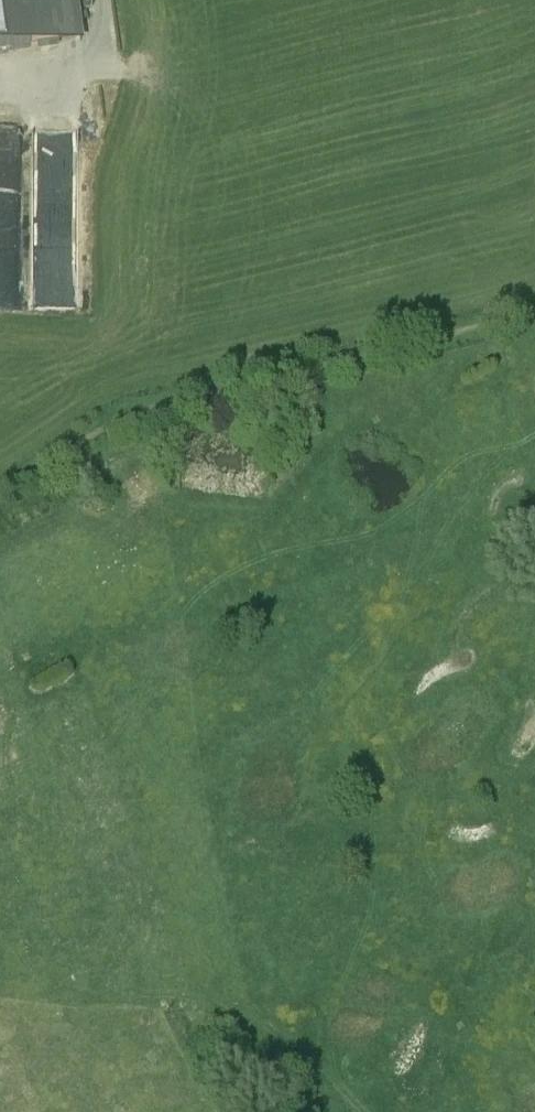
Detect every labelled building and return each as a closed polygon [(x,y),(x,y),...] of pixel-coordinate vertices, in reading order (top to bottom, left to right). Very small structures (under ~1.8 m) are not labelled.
[(90,50),(84,0),(0,0),(0,62),(90,50)]
